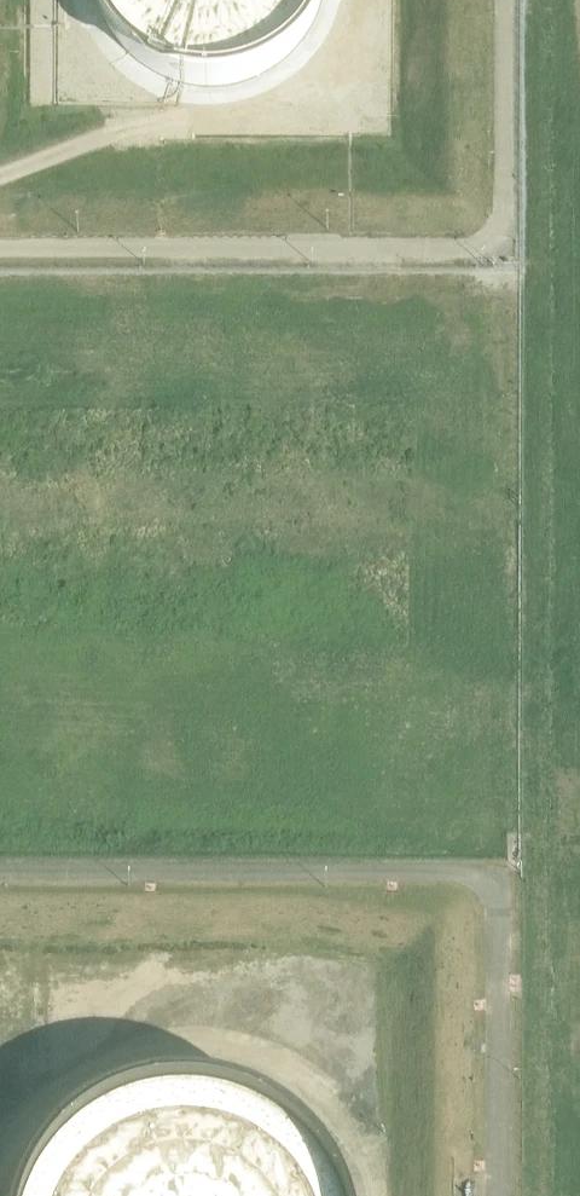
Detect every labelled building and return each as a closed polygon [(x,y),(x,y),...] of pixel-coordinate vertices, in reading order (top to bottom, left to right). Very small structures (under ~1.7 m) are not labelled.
[(327,27),(335,0),(97,0),(100,16),(120,50),(149,77),(186,92),(227,95),(268,85),(302,61),(327,27)] [(338,1146),(299,1105),(249,1078),(191,1069),(132,1080),(81,1109),(42,1154),(26,1195),(362,1195),(338,1146)]
